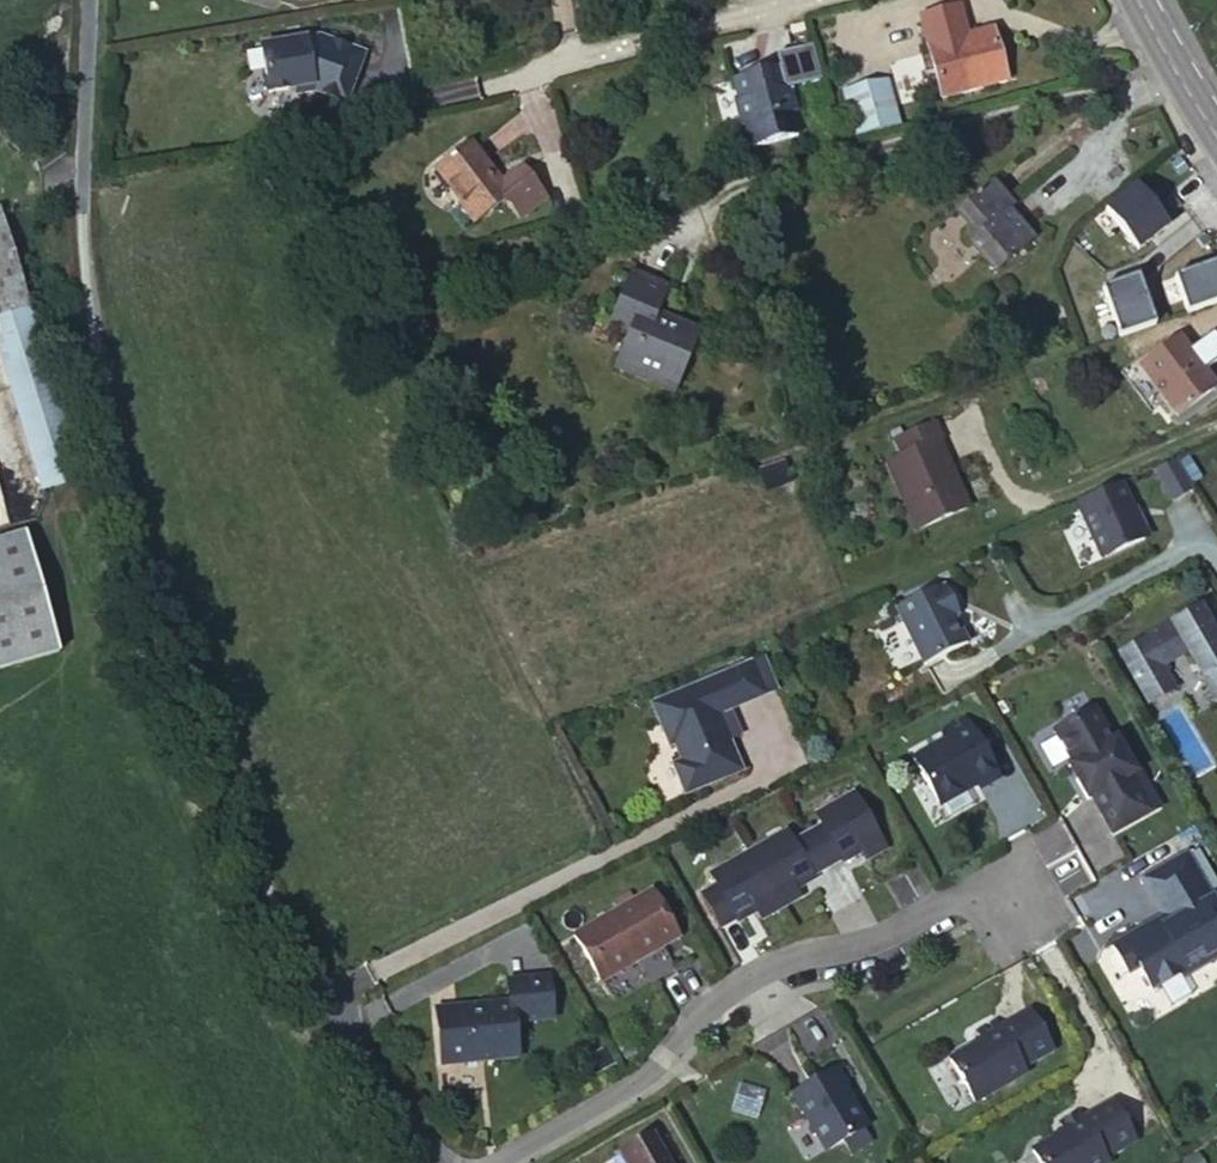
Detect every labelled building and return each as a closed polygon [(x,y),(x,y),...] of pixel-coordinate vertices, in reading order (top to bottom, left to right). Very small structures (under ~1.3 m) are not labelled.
[(956,6),(918,17),(927,46),(941,98),(1004,79),(990,28),(965,35),(956,6)] [(809,31),(805,19),(787,24),(790,35),(809,31)] [(313,86),(344,98),(362,50),(324,35),(323,39),(318,37),(305,40),(305,36),(260,44),(268,89),(287,86),(293,90),(313,86)] [(791,81),(821,72),(812,38),(776,47),(779,59),(733,72),(739,92),(735,94),(741,118),(745,118),(752,139),(799,126),(794,106),(798,104),(791,81)] [(847,135),(890,123),(878,80),(836,93),(847,135)] [(12,116),(0,105),(0,128),(12,116)] [(506,195),(521,214),(543,196),(519,166),(498,182),(468,143),(434,169),(458,200),(473,221),(501,200),(506,195)] [(987,169),(954,199),(981,227),(972,236),(995,260),(1028,229),(1006,206),(1015,198),(987,169)] [(1132,179),(1102,203),(1115,218),(1154,207),(1132,179)] [(516,219),(521,214),(506,195),(501,200),(516,219)] [(473,221),(458,200),(454,205),(469,224),(473,221)] [(1116,218),(1139,249),(1169,226),(1154,207),(1116,218)] [(0,220),(0,314),(30,305),(0,220)] [(1216,303),(1216,263),(1176,277),(1189,313),(1216,303)] [(611,368),(673,394),(698,334),(666,319),(664,322),(656,317),(667,290),(630,274),(607,328),(625,335),(611,368)] [(1122,336),(1157,324),(1140,275),(1105,288),(1122,336)] [(30,305),(0,314),(0,334),(45,496),(80,486),(30,305)] [(1186,327),(1144,354),(1174,403),(1216,376),(1186,327)] [(35,499),(45,496),(0,334),(0,372),(35,499)] [(889,442),(925,505),(967,488),(949,451),(942,454),(926,409),(889,423),(896,439),(889,442)] [(1201,477),(1188,458),(1181,462),(1194,482),(1201,477)] [(924,506),(896,460),(904,510),(924,506)] [(1121,483),(1077,503),(1101,558),(1145,539),(1121,483)] [(55,648),(20,531),(0,538),(0,666),(55,648)] [(966,643),(953,617),(949,611),(956,607),(946,589),(941,592),(937,584),(893,607),(921,665),(966,643)] [(949,611),(953,617),(959,613),(956,607),(949,611)] [(1123,659),(1135,682),(1130,685),(1147,714),(1172,699),(1159,676),(1185,661),(1214,712),(1216,710),(1216,651),(1207,635),(1197,616),(1123,659)] [(750,657),(763,687),(774,682),(762,652),(750,657)] [(763,687),(750,657),(651,697),(668,738),(673,737),(681,755),(672,759),(683,787),(739,763),(727,733),(724,726),(721,727),(717,717),(719,716),(716,707),(727,702),(763,687)] [(1135,682),(1123,659),(1117,662),(1130,685),(1135,682)] [(738,728),(727,702),(716,707),(719,716),(717,717),(721,727),(724,726),(727,733),(738,728)] [(1092,710),(1052,731),(1070,765),(1066,766),(1066,767),(1070,765),(1075,774),(1073,780),(1084,800),(1088,798),(1108,835),(1156,810),(1135,771),(1131,773),(1114,740),(1110,743),(1092,710)] [(948,737),(911,756),(935,801),(973,782),(977,789),(998,778),(965,716),(944,728),(948,737)] [(1070,765),(1066,767),(1073,780),(1075,774),(1070,765)] [(719,889),(703,898),(722,931),(737,922),(739,925),(758,914),(763,922),(801,901),(796,893),(816,882),(814,878),(843,862),(845,865),(864,854),(869,862),(888,851),(856,796),(818,818),(824,829),(794,846),(788,834),(712,877),(719,889)] [(1110,944),(1128,974),(1138,967),(1151,989),(1186,968),(1193,970),(1203,964),(1205,957),(1216,950),(1216,951),(1216,907),(1185,850),(1140,877),(1166,921),(1161,923),(1164,929),(1154,935),(1146,922),(1110,944)] [(648,892),(571,940),(600,986),(676,938),(648,892)] [(510,1008),(436,1015),(441,1069),(516,1062),(514,1028),(552,1024),(548,983),(509,987),(510,1008)] [(949,1058),(973,1100),(1025,1070),(1022,1065),(1052,1048),(1030,1009),(1000,1026),(995,1019),(977,1029),(982,1039),(949,1058)] [(840,1063),(790,1093),(823,1149),(864,1125),(842,1087),(846,1086),(834,1068),(840,1065),(840,1063)] [(1040,1162),(1105,1162),(1108,1162),(1104,1155),(1135,1138),(1113,1100),(1083,1117),(1079,1110),(1060,1120),(1065,1130),(1032,1149),(1040,1162)] [(618,1151),(625,1162),(666,1162),(649,1134),(618,1151)]
